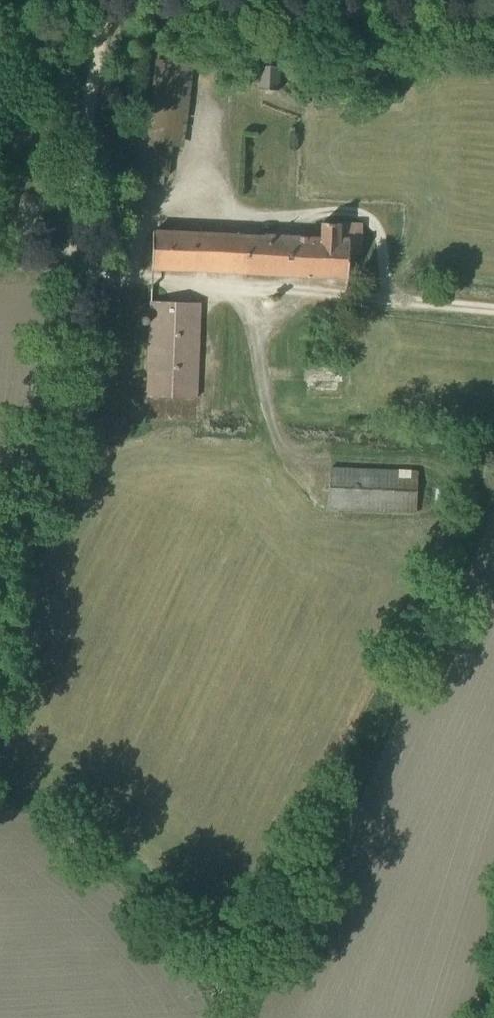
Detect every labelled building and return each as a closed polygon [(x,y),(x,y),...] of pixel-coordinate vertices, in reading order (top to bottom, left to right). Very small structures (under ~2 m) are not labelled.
[(133,139),(129,174),(147,177),(147,175),(153,176),(152,185),(163,186),(164,177),(168,178),(172,147),(183,149),(193,65),(155,60),(145,141),(133,139)] [(259,66),(257,90),(278,92),(280,68),(259,66)] [(153,233),(151,270),(347,279),(348,255),(361,256),(362,224),(340,223),(340,224),(321,224),(320,238),(264,235),(264,237),(153,233)] [(150,302),(147,397),(197,399),(201,304),(150,302)] [(330,467),(328,510),(416,514),(417,490),(417,471),(330,467)]
